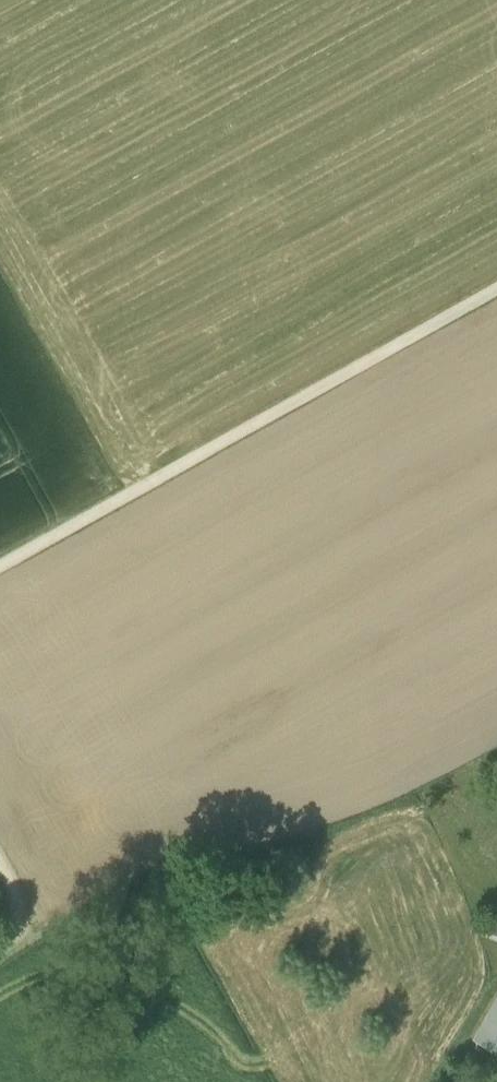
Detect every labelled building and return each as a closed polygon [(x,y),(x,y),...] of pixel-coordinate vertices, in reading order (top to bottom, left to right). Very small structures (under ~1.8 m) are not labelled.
[(496,939),(496,926),(489,923),(485,935),(496,939)] [(496,1052),(496,996),(473,1038),(496,1052)]
